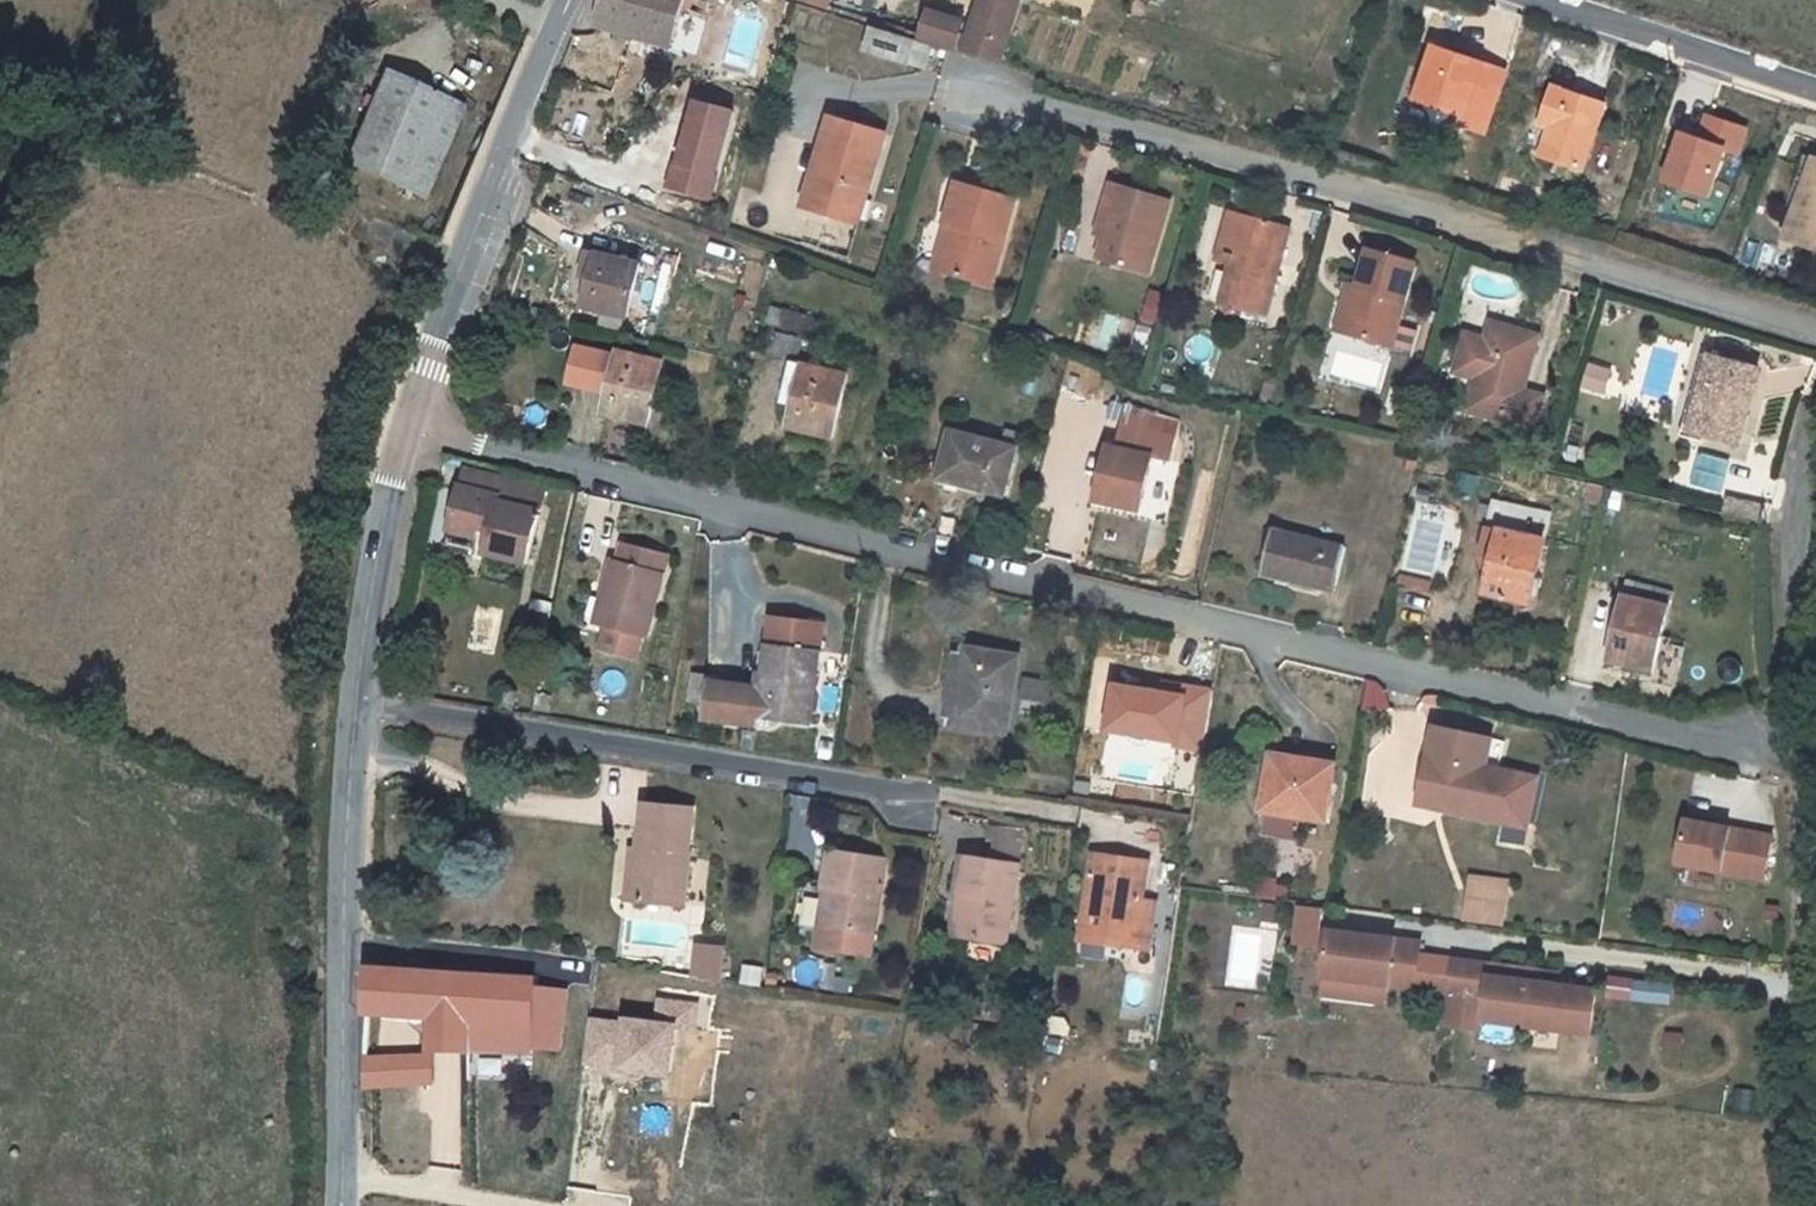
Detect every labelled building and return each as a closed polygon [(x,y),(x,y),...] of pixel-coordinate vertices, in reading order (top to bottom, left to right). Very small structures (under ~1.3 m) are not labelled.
[(582,32),(657,55),(671,0),(592,0),(582,32)] [(780,4),(819,14),(824,0),(781,0),(780,4)] [(1014,0),(970,0),(954,51),(994,63),(1014,0)] [(953,19),(916,7),(905,38),(943,49),(953,19)] [(906,71),(913,49),(892,43),(852,32),(846,55),(906,71)] [(1508,69),(1428,42),(1406,108),(1486,135),(1508,69)] [(464,100),(382,67),(347,154),(427,186),(464,100)] [(1538,90),(1531,114),(1542,116),(1539,128),(1530,159),(1573,171),(1591,105),(1538,90)] [(733,112),(691,101),(667,186),(709,198),(733,112)] [(1673,128),(1654,183),(1707,201),(1724,150),(1739,155),(1748,128),(1703,113),(1695,136),(1673,128)] [(1528,125),(1539,128),(1542,116),(1531,114),(1528,125)] [(797,160),(784,208),(835,222),(862,132),(811,118),(805,138),(816,141),(810,163),(797,160)] [(1784,215),(1777,243),(1815,254),(1815,164),(1807,162),(1792,217),(1784,215)] [(937,224),(924,269),(971,283),(997,195),(939,177),(927,220),(937,224)] [(1090,184),(1080,220),(1090,224),(1086,240),(1079,260),(1128,274),(1149,201),(1090,184)] [(1215,261),(1226,218),(1216,214),(1202,268),(1219,273),(1222,263),(1215,261)] [(1277,230),(1226,218),(1215,261),(1222,263),(1219,273),(1209,310),(1252,322),(1277,230)] [(937,224),(927,220),(912,266),(924,269),(937,224)] [(1090,224),(1080,220),(1075,237),(1086,240),(1090,224)] [(1340,283),(1327,329),(1372,341),(1396,262),(1350,249),(1340,283)] [(570,291),(563,318),(605,327),(616,273),(567,261),(560,289),(570,291)] [(807,339),(812,317),(789,313),(785,334),(807,339)] [(1450,375),(1441,406),(1511,426),(1520,393),(1500,388),(1516,335),(1469,321),(1464,339),(1442,332),(1432,371),(1450,375)] [(760,348),(757,361),(784,365),(787,353),(760,348)] [(1705,356),(1682,428),(1738,445),(1761,374),(1705,356)] [(598,362),(584,424),(626,432),(639,372),(598,362)] [(771,407),(764,435),(807,444),(820,379),(766,368),(761,405),(771,407)] [(1002,446),(1004,437),(986,433),(985,443),(1002,446)] [(932,437),(922,487),(965,497),(968,486),(987,490),(994,451),(932,437)] [(1085,447),(1073,500),(1116,511),(1127,456),(1085,447)] [(1693,483),(1721,489),(1727,462),(1698,456),(1693,483)] [(450,481),(445,498),(485,507),(484,511),(527,521),(532,500),(450,481)] [(1481,497),(1463,586),(1506,595),(1525,505),(1481,497)] [(485,507),(445,498),(436,541),(464,547),(465,540),(476,543),(472,564),(515,574),(527,521),(484,511),(485,507)] [(1253,526),(1242,568),(1298,583),(1300,576),(1320,579),(1329,543),(1253,526)] [(595,571),(589,596),(596,598),(586,634),(590,635),(584,658),(619,667),(625,644),(629,645),(652,563),(608,552),(602,573),(595,571)] [(1602,586),(1644,595),(1647,579),(1605,569),(1602,586)] [(1631,660),(1644,595),(1602,586),(1588,651),(1631,660)] [(596,598),(589,596),(578,632),(586,634),(596,598)] [(512,633),(532,637),(538,613),(518,607),(512,633)] [(691,681),(686,717),(733,724),(735,716),(786,724),(796,652),(799,625),(749,618),(745,644),(744,651),(739,688),(732,687),(695,682),(691,681)] [(928,672),(919,714),(930,715),(929,723),(983,731),(995,656),(942,647),(938,673),(928,672)] [(737,650),(732,687),(739,688),(744,651),(737,650)] [(1160,690),(1110,682),(1103,731),(1175,742),(1174,750),(1204,754),(1214,687),(1161,679),(1160,690)] [(1497,735),(1427,721),(1409,812),(1492,829),(1493,825),(1533,833),(1545,771),(1492,761),(1497,735)] [(1249,784),(1244,836),(1303,839),(1307,787),(1249,784)] [(1662,805),(1655,848),(1742,862),(1749,819),(1662,805)] [(612,862),(608,912),(656,916),(664,820),(616,816),(612,862)] [(992,826),(989,856),(1021,859),(1024,829),(992,826)] [(806,852),(801,889),(808,889),(802,927),(799,946),(849,953),(852,935),(862,860),(806,852)] [(940,857),(934,893),(942,895),(935,935),(984,943),(997,866),(940,857)] [(1075,857),(1062,942),(1128,952),(1136,904),(1123,902),(1129,865),(1075,857)] [(1450,910),(1487,913),(1489,891),(1452,888),(1450,910)] [(808,889),(801,889),(795,926),(802,927),(808,889)] [(1316,927),(1313,973),(1377,980),(1404,982),(1406,950),(1408,937),(1382,934),(1316,927)] [(1547,963),(1406,950),(1404,982),(1474,989),(1476,968),(1546,975),(1547,963)] [(698,959),(672,957),(669,990),(676,991),(695,993),(698,959)] [(1474,989),(1472,1012),(1581,1023),(1585,979),(1546,975),(1476,968),(1474,989)] [(1313,973),(1311,990),(1376,997),(1377,980),(1313,973)] [(408,1028),(415,980),(348,974),(345,1022),(408,1028)] [(404,1055),(444,1057),(501,1060),(507,990),(415,980),(408,1028),(404,1055)] [(535,1062),(542,995),(507,990),(501,1060),(535,1062)] [(588,1016),(581,1067),(669,1078),(674,1032),(696,1035),(700,1002),(658,997),(655,1023),(588,1016)] [(418,1066),(365,1061),(364,1089),(414,1093),(418,1066)]
